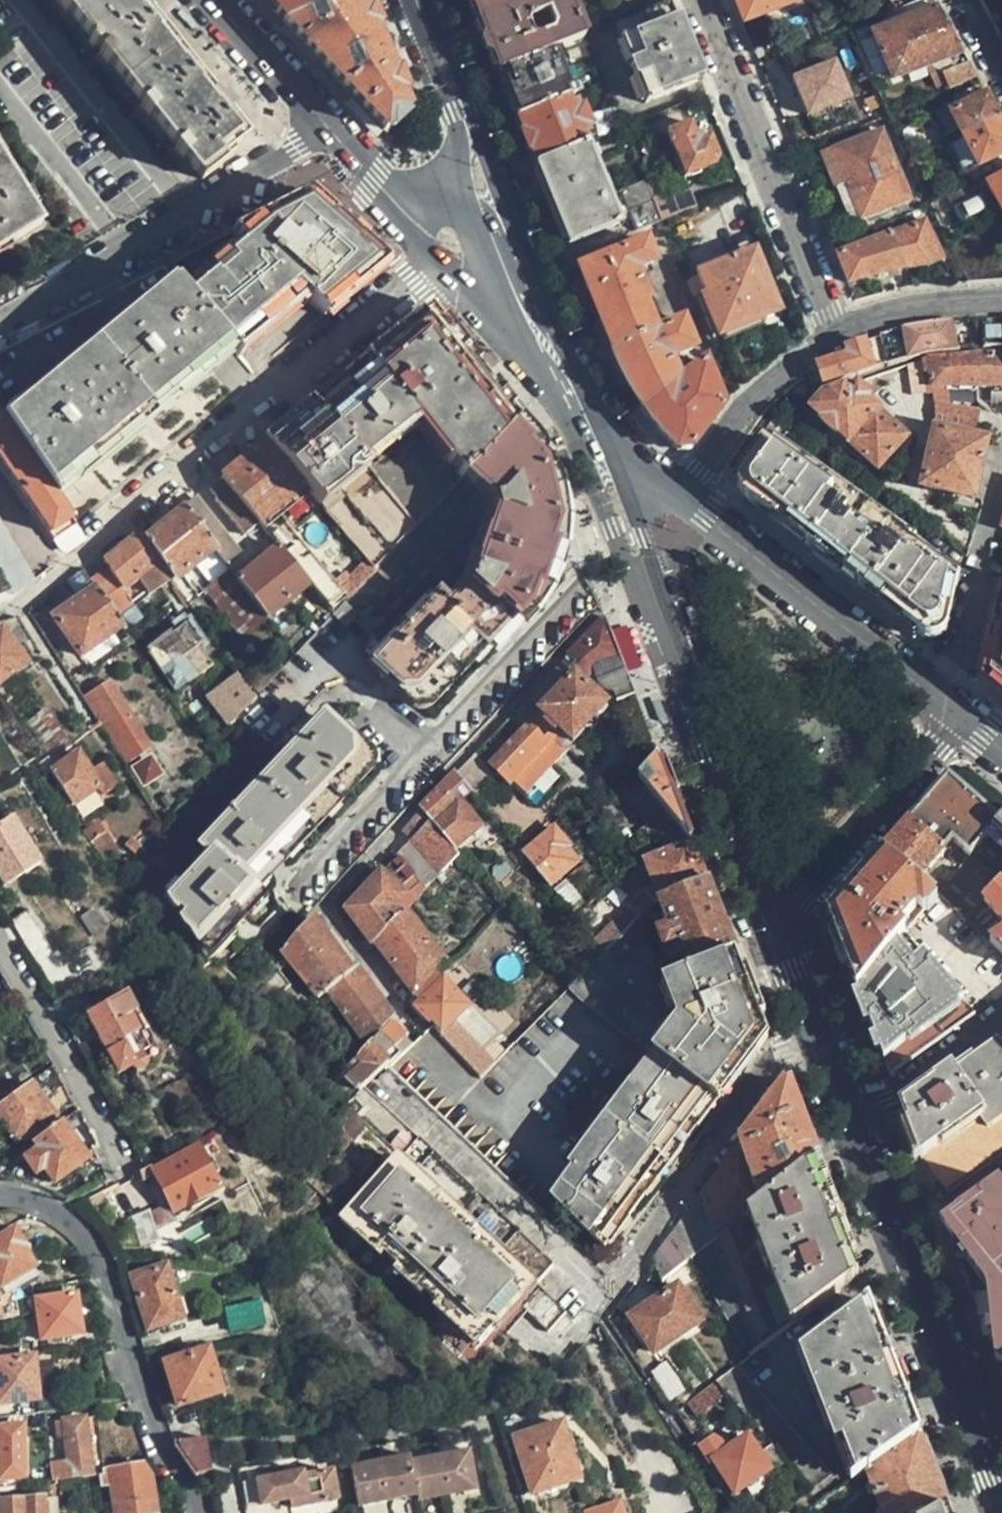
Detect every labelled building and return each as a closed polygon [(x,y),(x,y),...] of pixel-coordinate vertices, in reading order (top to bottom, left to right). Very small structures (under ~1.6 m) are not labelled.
[(68,13),(201,180),(222,164),(218,158),(237,143),(228,130),(233,127),(132,0),(58,0),(68,13)] [(343,0),(265,0),(283,24),(343,0)] [(358,0),(343,0),(283,24),(383,131),(403,111),(358,0)] [(477,20),(527,0),(468,0),(477,20)] [(568,0),(527,0),(477,20),(496,72),(552,49),(582,36),(568,0)] [(742,23),(751,19),(796,0),(732,0),(742,23)] [(645,103),(699,79),(668,1),(633,15),(638,28),(618,38),(645,103)] [(961,53),(936,9),(919,14),(870,32),(891,78),(934,63),(961,53)] [(514,116),(564,95),(570,93),(552,49),(496,72),(507,97),(514,116)] [(961,53),(934,63),(939,75),(968,66),(961,53)] [(850,97),(833,58),(789,77),(806,116),(850,97)] [(943,87),(974,77),(968,66),(939,75),(943,87)] [(949,111),(960,134),(996,118),(983,94),(949,111)] [(533,165),(582,144),(579,133),(584,131),(573,105),(568,106),(564,95),(514,116),(525,145),(533,165)] [(996,118),(960,134),(976,165),(1001,154),(1001,128),(996,118)] [(715,154),(707,135),(703,137),(692,133),(688,122),(667,130),(683,169),(685,173),(713,162),(715,154)] [(835,187),(835,188),(892,164),(879,132),(822,154),(835,187)] [(614,223),(582,144),(533,165),(540,181),(550,205),(565,244),(614,223)] [(0,160),(0,248),(39,224),(0,160)] [(892,164),(835,188),(849,222),(906,199),(892,164)] [(982,186),(986,196),(983,198),(980,194),(955,207),(963,222),(995,207),(1000,208),(1001,212),(1001,176),(982,186)] [(633,229),(659,219),(643,179),(617,190),(633,229)] [(295,200),(229,235),(237,243),(183,290),(232,350),(298,295),(321,315),(358,285),(368,273),(359,263),(369,253),(316,204),(295,200)] [(923,222),(887,234),(904,268),(928,263),(940,259),(923,222)] [(904,268),(887,234),(835,254),(847,282),(904,268)] [(575,267),(606,350),(652,330),(639,302),(645,299),(632,267),(650,260),(642,241),(575,267)] [(773,308),(749,253),(694,276),(709,316),(716,332),(773,308)] [(173,282),(2,418),(53,493),(232,350),(183,290),(173,282)] [(414,527),(510,425),(515,421),(437,321),(413,320),(377,350),(310,403),(414,527)] [(615,371),(639,407),(661,387),(673,375),(665,356),(689,346),(678,320),(652,330),(606,350),(615,371)] [(902,329),(906,358),(924,352),(955,350),(951,323),(930,323),(902,329)] [(823,387),(886,366),(879,336),(847,349),(847,352),(837,355),(838,360),(817,367),(819,371),(823,387)] [(1001,388),(1001,354),(972,354),(971,357),(953,357),(929,359),(932,387),(959,387),(960,386),(974,385),(974,388),(1001,388)] [(661,387),(639,407),(673,448),(690,447),(720,403),(697,360),(673,375),(661,387)] [(845,386),(828,392),(813,409),(825,420),(823,422),(835,434),(837,432),(878,468),(905,438),(864,402),(868,397),(857,387),(852,393),(846,388),(845,386)] [(372,573),(414,527),(310,403),(262,442),(301,488),(317,506),(372,573)] [(935,424),(947,427),(963,429),(966,414),(965,409),(933,403),(935,424)] [(2,418),(0,419),(0,466),(53,541),(75,526),(72,521),(53,493),(2,418)] [(744,499),(922,639),(946,631),(958,574),(961,570),(914,537),(916,534),(786,443),(774,433),(780,426),(773,420),(762,437),(767,440),(740,476),(744,499)] [(549,547),(561,523),(556,505),(544,462),(525,445),(526,441),(510,425),(414,527),(372,573),(332,614),(345,625),(352,618),(367,632),(363,644),(366,651),(370,660),(386,676),(389,672),(403,685),(401,690),(402,692),(410,700),(425,698),(435,688),(439,691),(456,673),(453,670),(480,642),(488,650),(515,620),(519,624),(523,618),(526,617),(535,589),(540,590),(547,573),(555,549),(549,547)] [(922,487),(974,497),(984,449),(985,441),(937,431),(934,431),(928,461),(918,460),(917,460),(913,478),(923,480),(922,487)] [(278,545),(308,583),(329,609),(344,595),(275,508),(301,488),(262,442),(219,476),(219,477),(256,523),(259,521),(278,545)] [(256,523),(219,477),(208,486),(245,532),(256,523)] [(211,547),(224,562),(235,552),(195,498),(182,508),(211,547)] [(211,547),(182,508),(143,539),(171,579),(211,547)] [(8,586),(12,593),(34,578),(0,524),(0,573),(8,586)] [(116,617),(171,579),(143,539),(139,531),(100,562),(105,568),(90,579),(95,587),(116,617)] [(278,545),(236,578),(265,616),(308,583),(278,545)] [(236,578),(228,570),(204,587),(241,634),(265,616),(236,578)] [(1001,592),(985,668),(993,675),(987,682),(998,691),(995,695),(1001,700),(1001,585),(1001,592)] [(78,653),(120,624),(116,617),(95,587),(53,615),(78,653)] [(359,642),(332,614),(294,654),(251,699),(237,716),(269,746),(332,679),(352,678),(371,690),(382,678),(364,661),(359,642)] [(16,615),(0,619),(0,628),(0,629),(0,680),(24,661),(15,647),(30,638),(16,615)] [(610,635),(603,617),(559,663),(573,676),(580,683),(586,676),(595,668),(619,657),(610,635)] [(211,665),(183,624),(147,647),(175,688),(211,665)] [(633,695),(619,657),(595,668),(593,676),(595,683),(603,691),(612,691),(616,703),(633,695)] [(573,676),(559,663),(524,698),(540,711),(573,676)] [(573,676),(540,711),(567,738),(572,743),(588,727),(606,707),(580,683),(573,676)] [(251,699),(236,678),(207,696),(228,725),(237,716),(251,699)] [(109,681),(82,697),(156,815),(179,799),(109,681)] [(567,738),(540,711),(524,698),(509,714),(524,729),(490,766),(519,794),(541,773),(526,758),(549,733),(561,745),(567,738)] [(28,726),(49,754),(68,739),(46,711),(28,726)] [(275,857),(332,798),(335,799),(351,783),(348,779),(360,767),(361,754),(349,743),(346,745),(333,733),(335,729),(320,716),(291,746),(197,845),(206,854),(163,898),(214,946),(243,915),(242,911),(250,902),(255,896),(246,888),(261,872),(257,867),(271,853),(275,857)] [(97,787),(76,752),(49,769),(70,803),(97,787)] [(487,772),(472,753),(453,771),(469,790),(487,772)] [(636,780),(688,842),(690,841),(656,754),(636,780)] [(458,799),(469,790),(453,771),(419,809),(453,849),(480,828),(458,799)] [(880,854),(916,885),(944,852),(952,844),(968,859),(998,823),(996,822),(946,778),(917,811),(880,854)] [(423,889),(457,854),(453,849),(419,809),(406,823),(414,834),(397,848),(413,875),(423,889)] [(9,816),(0,821),(0,877),(4,884),(38,862),(9,816)] [(968,859),(1001,887),(1001,821),(998,823),(968,859)] [(522,855),(548,886),(576,863),(566,849),(568,847),(553,829),(522,855)] [(688,842),(645,857),(661,899),(705,881),(690,841),(688,842)] [(904,936),(934,901),(916,885),(880,854),(860,876),(852,886),(836,903),(833,932),(857,992),(904,936)] [(938,896),(1001,957),(1001,887),(968,859),(938,896)] [(371,944),(374,941),(398,916),(393,907),(405,896),(378,873),(346,909),(371,944)] [(417,894),(423,889),(413,875),(405,882),(417,894)] [(705,881),(661,899),(688,972),(733,954),(717,912),(705,881)] [(628,905),(593,939),(603,951),(636,918),(639,915),(628,905)] [(398,916),(374,941),(413,993),(423,984),(443,962),(408,914),(400,914),(398,916)] [(316,996),(325,989),(349,971),(311,918),(278,951),(316,996)] [(636,918),(603,951),(570,984),(577,994),(649,1058),(631,1082),(634,1086),(614,1111),(611,1108),(564,1166),(568,1171),(546,1199),(603,1246),(715,1104),(716,1105),(755,1057),(762,1041),(763,1031),(749,994),(733,954),(688,972),(663,983),(636,918)] [(974,1015),(904,936),(857,992),(889,1077),(949,1034),(974,1015)] [(365,1041),(388,1019),(391,1014),(356,967),(349,971),(325,989),(350,1024),(365,1041)] [(276,1005),(291,992),(282,980),(266,993),(276,1005)] [(423,984),(413,993),(405,1001),(410,1006),(415,1000),(418,1003),(416,1008),(430,1022),(438,1030),(451,1019),(465,1006),(442,981),(430,992),(423,984)] [(148,1048),(138,1029),(144,1025),(125,991),(86,1013),(118,1073),(135,1062),(132,1056),(148,1048)] [(451,1019),(438,1030),(438,1032),(447,1042),(461,1028),(451,1019)] [(347,1076),(358,1088),(383,1065),(397,1052),(390,1045),(402,1033),(390,1021),(368,1045),(360,1053),(356,1056),(361,1063),(347,1076)] [(360,1053),(368,1045),(365,1041),(350,1024),(343,1031),(360,1053)] [(489,1035),(464,1059),(479,1075),(503,1050),(489,1035)] [(981,1115),(988,1125),(1001,1115),(1001,1046),(996,1039),(950,1073),(917,1096),(913,1108),(907,1123),(920,1158),(964,1128),(968,1125),(981,1115)] [(13,1080),(0,1064),(0,1090),(13,1080)] [(0,1100),(0,1117),(12,1134),(24,1137),(51,1117),(26,1082),(0,1100)] [(782,1083),(737,1143),(759,1202),(812,1161),(800,1129),(782,1083)] [(539,1390),(557,1371),(538,1353),(532,1360),(495,1325),(517,1304),(546,1331),(564,1313),(535,1284),(551,1266),(423,1143),(377,1101),(361,1120),(399,1156),(342,1216),(515,1379),(539,1390)] [(81,1154),(92,1147),(91,1132),(77,1108),(32,1140),(36,1147),(24,1156),(34,1170),(41,1165),(52,1181),(83,1158),(81,1154)] [(688,1246),(693,1254),(716,1236),(726,1228),(750,1209),(759,1202),(737,1143),(683,1216),(699,1238),(688,1246)] [(215,1187),(195,1148),(151,1171),(171,1210),(215,1187)] [(777,1283),(792,1320),(855,1274),(847,1253),(826,1198),(812,1161),(759,1202),(750,1209),(760,1236),(756,1237),(773,1284),(777,1283)] [(997,1182),(944,1220),(949,1233),(987,1287),(994,1353),(999,1354),(1001,1355),(1001,1188),(997,1182)] [(163,1238),(149,1210),(130,1219),(145,1246),(163,1238)] [(658,1280),(688,1258),(693,1254),(688,1246),(699,1238),(683,1216),(650,1259),(658,1280)] [(726,1228),(716,1236),(755,1339),(767,1331),(726,1228)] [(19,1274),(28,1267),(16,1247),(18,1245),(9,1231),(0,1237),(0,1299),(24,1283),(19,1274)] [(178,1318),(161,1267),(129,1277),(145,1329),(178,1318)] [(699,1323),(676,1287),(630,1318),(654,1353),(699,1323)] [(78,1334),(72,1294),(32,1299),(39,1341),(78,1334)] [(260,1323),(255,1302),(221,1310),(226,1332),(260,1323)] [(856,1475),(864,1470),(916,1433),(896,1382),(866,1302),(799,1350),(842,1464),(850,1461),(856,1475)] [(15,1320),(10,1303),(0,1306),(0,1324),(15,1320)] [(16,1355),(15,1350),(19,1348),(17,1341),(0,1342),(0,1357),(16,1355)] [(216,1392),(203,1351),(185,1354),(183,1350),(158,1353),(174,1406),(216,1392)] [(55,1388),(54,1352),(40,1352),(41,1389),(55,1388)] [(28,1359),(0,1363),(0,1406),(34,1401),(28,1359)] [(711,1383),(684,1403),(694,1417),(720,1398),(711,1383)] [(185,1406),(162,1415),(169,1437),(193,1427),(185,1406)] [(49,1482),(88,1476),(82,1418),(55,1421),(59,1465),(47,1466),(49,1482)] [(574,1480),(557,1425),(511,1438),(528,1495),(574,1480)] [(18,1428),(0,1430),(0,1479),(20,1475),(18,1428)] [(864,1470),(881,1512),(929,1512),(944,1504),(930,1469),(916,1433),(864,1470)] [(193,1475),(209,1472),(201,1437),(174,1437),(172,1444),(193,1475)] [(713,1439),(699,1447),(709,1463),(713,1461),(733,1492),(767,1471),(746,1437),(722,1452),(713,1439)] [(448,1494),(441,1456),(384,1467),(382,1462),(349,1469),(355,1506),(388,1500),(389,1506),(448,1494)] [(137,1462),(101,1469),(101,1473),(96,1475),(98,1485),(107,1484),(112,1512),(163,1512),(166,1512),(162,1491),(150,1494),(146,1476),(137,1462)] [(299,1475),(257,1481),(261,1507),(277,1505),(277,1512),(333,1504),(328,1476),(300,1478),(299,1475)] [(261,1507),(257,1481),(248,1482),(252,1509),(261,1507)] [(40,1499),(0,1500),(0,1512),(41,1512),(40,1499)] [(618,1502),(583,1512),(621,1512),(618,1502)] [(929,1512),(947,1512),(944,1504),(929,1512)]
